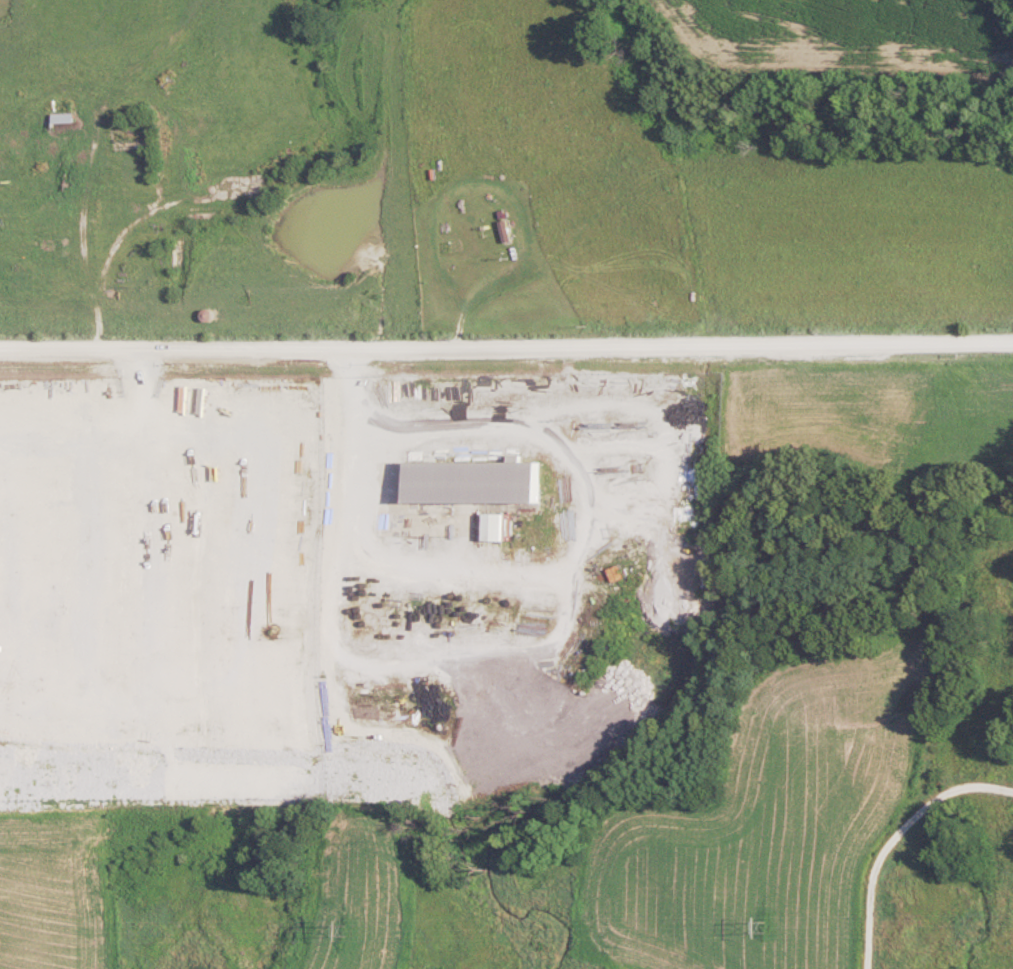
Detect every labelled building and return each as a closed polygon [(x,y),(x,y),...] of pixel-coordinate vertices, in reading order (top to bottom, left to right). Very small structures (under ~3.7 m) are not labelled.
[(59,122),(80,121),(80,111),(58,112),(59,122)] [(549,460),(409,460),(409,501),(549,501),(549,460)] [(511,539),(512,512),(483,511),(482,538),(511,539)]
